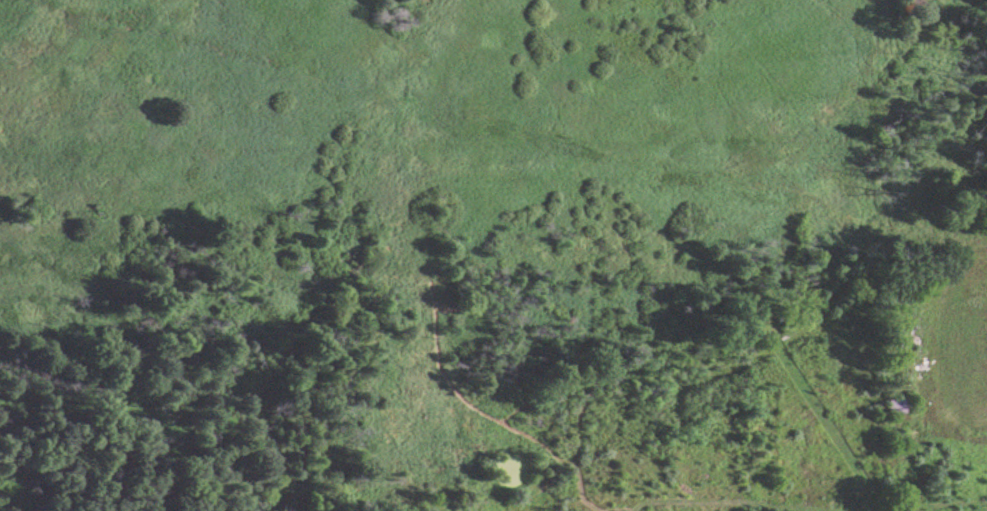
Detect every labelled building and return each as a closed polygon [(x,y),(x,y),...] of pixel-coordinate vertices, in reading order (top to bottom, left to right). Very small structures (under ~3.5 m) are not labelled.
[(910,398),(888,398),(888,413),(910,413),(910,398)]
